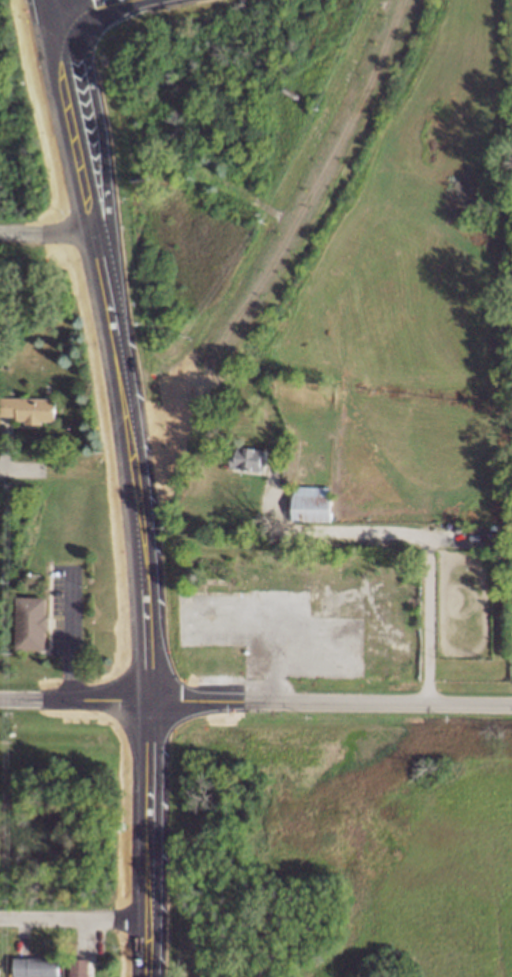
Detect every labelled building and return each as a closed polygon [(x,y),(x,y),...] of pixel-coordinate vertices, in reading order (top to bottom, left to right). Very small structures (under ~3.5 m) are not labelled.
[(7,397),(7,423),(46,424),(48,399),(7,397)] [(265,447),(234,446),(233,468),(264,470),(265,447)] [(294,487),(293,521),(331,522),(332,488),(294,487)] [(19,646),(45,645),(45,607),(20,605),(19,646)] [(15,976),(53,976),(55,956),(14,954),(15,976)] [(92,963),(67,963),(67,976),(93,976),(92,963)]
